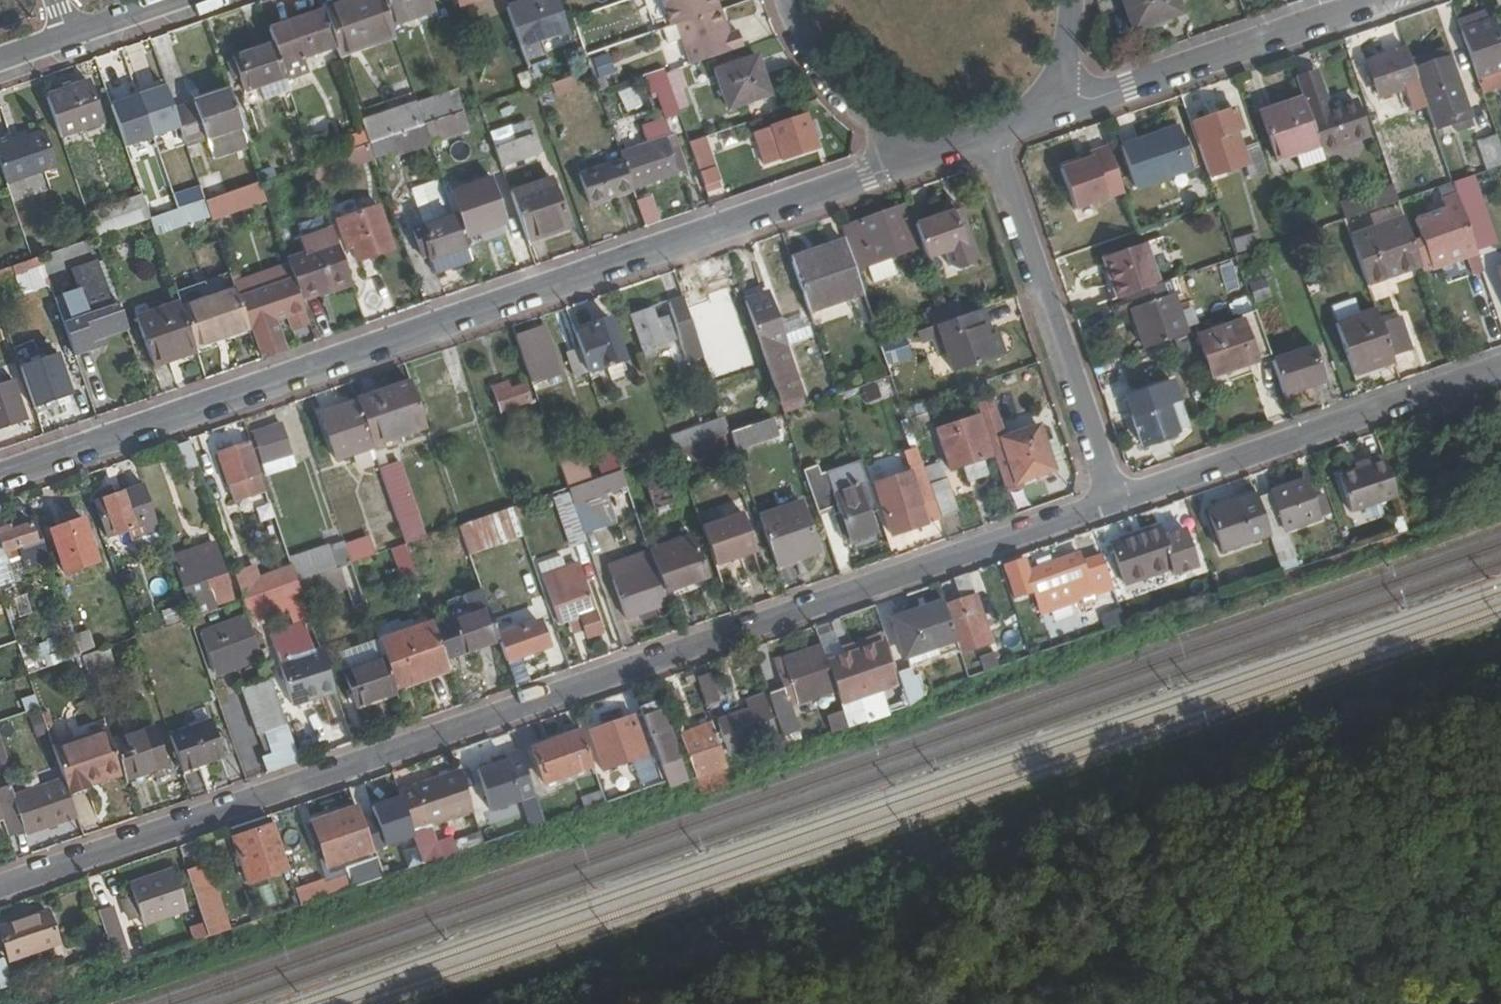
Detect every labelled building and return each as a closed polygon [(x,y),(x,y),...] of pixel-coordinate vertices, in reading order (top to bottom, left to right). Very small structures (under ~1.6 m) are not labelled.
[(323,11),(324,16),(354,6),(352,1),(354,0),(336,0),(321,6),(323,11)] [(395,43),(389,25),(380,0),(354,0),(352,1),(354,6),(324,16),(335,48),(340,62),(395,43)] [(389,25),(429,11),(425,0),(380,0),(389,25)] [(505,3),(526,65),(546,59),(539,39),(563,30),(553,0),(513,0),(505,3)] [(670,29),(675,27),(718,13),(714,0),(660,0),(670,29)] [(1154,21),(1179,12),(1175,0),(1143,0),(1154,21)] [(1461,30),(1490,20),(1486,10),(1458,21),(1461,30)] [(268,30),(273,46),(280,66),(335,48),(324,16),(323,11),(268,30)] [(689,67),(743,49),(737,33),(728,36),(720,12),(718,13),(675,27),(689,67)] [(1475,70),(1483,67),(1500,61),(1500,51),(1490,20),(1461,30),(1475,70)] [(262,103),(290,94),(280,66),(273,46),(231,61),(242,94),(257,88),(262,103)] [(1407,49),(1367,63),(1378,96),(1418,83),(1415,72),(1407,49)] [(602,76),(615,72),(609,52),(595,56),(602,76)] [(728,108),(769,95),(756,58),(715,71),(728,108)] [(1418,83),(1435,133),(1458,126),(1460,131),(1474,127),(1451,59),(1415,72),(1418,83)] [(388,90),(403,84),(394,60),(379,65),(388,90)] [(1483,67),(1475,70),(1479,84),(1500,77),(1500,61),(1483,67)] [(1314,69),(1328,110),(1333,108),(1320,68),(1314,69)] [(1303,99),(1319,145),(1320,149),(1364,135),(1354,102),(1333,108),(1328,110),(1314,69),(1295,76),(1303,99)] [(87,84),(45,98),(59,137),(100,123),(87,84)] [(179,129),(174,113),(165,84),(137,93),(151,138),(179,129)] [(634,85),(617,91),(624,112),(642,106),(634,85)] [(416,105),(423,125),(450,116),(456,114),(479,106),(472,86),(416,105)] [(229,95),(174,113),(179,129),(183,142),(185,149),(206,141),(214,163),(248,152),(229,95)] [(1260,113),(1276,160),(1319,145),(1303,99),(1260,113)] [(670,128),(681,124),(673,101),(662,105),(670,128)] [(362,124),(369,144),(423,125),(416,105),(415,102),(361,121),(362,124)] [(1211,140),(1225,172),(1246,165),(1251,180),(1268,174),(1258,146),(1244,151),(1236,131),(1242,129),(1235,108),(1202,120),(1202,121),(1211,140)] [(456,114),(450,116),(453,123),(458,121),(456,114)] [(805,115),(765,129),(768,137),(774,135),(783,160),(817,149),(814,140),(820,137),(814,121),(808,123),(805,115)] [(423,125),(429,144),(439,141),(437,134),(454,128),(453,123),(450,116),(423,125)] [(1211,140),(1202,121),(1192,124),(1198,144),(1211,140)] [(349,151),(369,144),(362,124),(342,131),(349,151)] [(372,154),(376,167),(431,148),(429,144),(423,125),(369,144),(372,154)] [(437,134),(439,141),(457,135),(454,128),(437,134)] [(1133,190),(1189,169),(1175,128),(1119,148),(1133,190)] [(768,137),(765,129),(756,132),(767,166),(783,160),(774,135),(768,137)] [(730,147),(724,130),(701,138),(707,155),(730,147)] [(0,139),(0,165),(7,184),(56,167),(44,132),(13,142),(11,135),(0,139)] [(492,146),(500,167),(537,154),(531,133),(492,146)] [(1492,169),(1500,165),(1500,147),(1497,134),(1482,140),(1492,169)] [(688,143),(706,195),(719,190),(707,155),(701,138),(688,143)] [(619,155),(621,160),(631,190),(685,172),(676,147),(668,150),(665,139),(619,155)] [(351,161),(372,154),(369,144),(349,151),(344,153),(348,162),(351,161)] [(1078,163),(1091,159),(1089,154),(1076,159),(1078,163)] [(1105,200),(1091,159),(1078,163),(1058,170),(1073,211),(1105,200)] [(588,208),(632,193),(631,190),(621,160),(577,175),(588,208)] [(1452,183),(1474,249),(1493,242),(1471,176),(1452,183)] [(508,192),(526,243),(568,229),(550,178),(508,192)] [(504,224),(490,179),(449,193),(464,237),(504,224)] [(263,195),(258,182),(239,189),(243,202),(263,195)] [(433,275),(470,262),(442,182),(411,193),(422,227),(412,230),(420,252),(424,251),(433,275)] [(243,202),(239,189),(215,197),(219,210),(243,202)] [(145,209),(149,220),(162,215),(180,209),(203,201),(199,190),(183,196),(184,199),(171,204),(168,194),(143,203),(145,209)] [(641,225),(658,222),(653,194),(636,198),(641,225)] [(1413,219),(1416,228),(1409,231),(1415,248),(1421,247),(1423,253),(1458,241),(1465,260),(1474,257),(1468,238),(1453,196),(1440,200),(1443,210),(1413,219)] [(215,197),(203,201),(207,214),(219,210),(215,197)] [(203,201),(180,209),(184,223),(208,215),(207,214),(203,201)] [(377,206),(337,220),(344,242),(349,241),(356,261),(392,248),(377,206)] [(120,217),(124,228),(149,220),(145,209),(120,217)] [(162,215),(149,220),(154,234),(184,223),(180,209),(162,215)] [(851,255),(867,250),(872,263),(892,256),(888,245),(911,237),(902,209),(843,230),(851,255)] [(963,249),(927,263),(932,277),(950,271),(957,274),(972,268),(974,259),(957,209),(950,211),(963,249)] [(950,211),(913,224),(927,263),(963,249),(950,211)] [(90,228),(94,239),(124,228),(120,217),(90,228)] [(1350,237),(1361,269),(1416,250),(1415,248),(1409,231),(1405,218),(1350,237)] [(301,257),(336,244),(331,231),(296,243),(301,257)] [(1236,236),(1238,250),(1260,246),(1258,232),(1236,236)] [(1290,239),(1294,249),(1309,243),(1305,233),(1290,239)] [(323,298),(351,288),(336,244),(301,257),(286,262),(287,263),(293,281),(299,300),(321,293),(323,298)] [(862,292),(845,244),(791,263),(808,311),(862,292)] [(1117,300),(1159,286),(1144,244),(1102,259),(1116,301),(1117,300)] [(1416,250),(1417,256),(1423,253),(1421,247),(1415,248),(1416,250)] [(63,324),(75,359),(94,352),(92,345),(106,340),(126,333),(117,305),(113,306),(96,257),(90,260),(91,265),(72,272),(78,289),(71,292),(68,284),(64,285),(67,293),(59,296),(68,322),(63,324)] [(13,267),(17,276),(21,291),(48,281),(40,258),(33,260),(13,267)] [(1217,264),(1225,293),(1239,289),(1232,260),(1217,264)] [(242,298),(293,281),(287,263),(236,281),(242,298)] [(1269,297),(1260,266),(1242,272),(1252,303),(1269,297)] [(1,271),(4,281),(17,276),(13,267),(1,271)] [(242,298),(264,360),(284,353),(273,320),(303,309),(299,300),(293,281),(242,298)] [(1186,336),(1167,282),(1159,286),(1117,300),(1116,301),(1107,304),(1113,320),(1128,315),(1140,352),(1172,341),(1186,336)] [(204,283),(175,293),(178,303),(180,310),(185,323),(193,346),(193,347),(227,336),(248,329),(243,314),(235,291),(209,300),(204,283)] [(756,336),(779,402),(800,395),(766,296),(745,303),(747,310),(756,336)] [(166,356),(193,346),(185,323),(180,310),(178,303),(134,318),(151,367),(167,361),(166,356)] [(948,323),(963,317),(959,305),(943,310),(948,323)] [(695,334),(686,306),(672,311),(682,338),(695,334)] [(643,330),(644,334),(648,343),(661,339),(663,342),(673,338),(666,318),(656,322),(652,309),(631,316),(636,332),(643,330)] [(739,341),(756,336),(747,310),(730,316),(739,341)] [(990,326),(984,310),(963,317),(948,323),(933,328),(951,375),(1004,356),(997,336),(990,338),(986,327),(990,326)] [(1336,325),(1354,376),(1393,362),(1380,323),(1375,310),(1336,325)] [(1258,328),(1253,313),(1239,318),(1240,324),(1235,325),(1241,343),(1247,341),(1254,362),(1268,357),(1258,328)] [(1380,323),(1393,362),(1416,353),(1403,315),(1380,323)] [(592,328),(575,334),(580,350),(589,373),(624,361),(610,320),(592,327),(592,328)] [(1241,343),(1235,325),(1229,327),(1213,333),(1226,373),(1255,363),(1254,362),(1247,341),(1241,343)] [(1210,378),(1226,373),(1213,333),(1196,339),(1210,378)] [(644,334),(636,337),(639,346),(648,343),(644,334)] [(533,335),(515,341),(531,386),(561,376),(547,336),(534,340),(533,335)] [(193,347),(196,355),(230,343),(227,336),(193,347)] [(905,337),(883,345),(891,365),(913,357),(905,337)] [(18,363),(40,355),(34,339),(12,346),(18,363)] [(92,345),(94,352),(108,347),(106,340),(92,345)] [(1286,355),(1295,390),(1325,379),(1313,346),(1286,355)] [(589,373),(580,350),(565,355),(573,378),(589,373)] [(46,373),(42,361),(27,366),(20,368),(34,408),(46,404),(48,410),(60,406),(58,399),(70,395),(63,375),(61,368),(46,373)] [(0,384),(0,430),(24,422),(10,381),(0,384)] [(425,427),(409,383),(356,402),(371,446),(425,427)] [(501,412),(530,402),(525,387),(510,392),(507,385),(493,390),(501,412)] [(371,446),(356,402),(320,414),(336,461),(372,448),(371,446)] [(992,402),(976,407),(982,423),(998,418),(992,402)] [(1140,444),(1188,428),(1179,402),(1132,418),(1140,444)] [(924,414),(921,403),(903,410),(906,420),(924,414)] [(998,418),(982,423),(1004,486),(1016,481),(1017,483),(1021,482),(1054,471),(1044,443),(1039,429),(1007,440),(999,417),(998,418)] [(777,438),(771,419),(729,433),(736,452),(777,438)] [(675,452),(729,433),(725,420),(670,438),(675,452)] [(980,461),(988,458),(977,420),(936,432),(949,471),(961,467),(965,480),(984,474),(980,461)] [(289,455),(280,426),(253,434),(262,464),(289,455)] [(1044,443),(1054,471),(1060,468),(1051,440),(1044,443)] [(603,473),(618,468),(607,441),(597,444),(604,462),(599,463),(603,473)] [(248,478),(250,486),(261,482),(248,444),(217,455),(228,485),(248,478)] [(584,478),(575,452),(558,458),(567,484),(584,478)] [(1371,469),(1341,480),(1353,515),(1399,500),(1385,459),(1370,464),(1371,469)] [(405,546),(423,539),(397,463),(379,470),(405,546)] [(868,514),(877,511),(868,484),(860,463),(821,477),(818,468),(803,473),(818,514),(832,509),(838,507),(844,523),(838,526),(843,541),(849,539),(850,542),(875,533),(868,514)] [(204,486),(196,464),(184,468),(192,491),(204,486)] [(937,508),(938,513),(955,507),(941,464),(923,470),(937,508)] [(622,470),(567,489),(584,538),(610,529),(604,513),(610,511),(605,496),(628,487),(622,470)] [(926,524),(917,499),(908,473),(873,486),(884,516),(891,536),(926,524)] [(655,512),(676,505),(666,476),(645,483),(655,512)] [(230,493),(250,486),(248,478),(228,485),(230,493)] [(1004,486),(1006,493),(1023,487),(1021,482),(1017,483),(1016,481),(1004,486)] [(1316,520),(1303,482),(1272,493),(1285,531),(1316,520)] [(160,534),(144,486),(96,503),(107,537),(141,525),(146,539),(160,534)] [(1267,539),(1253,497),(1205,514),(1219,555),(1267,539)] [(759,519),(776,567),(819,552),(802,504),(759,519)] [(832,509),(838,526),(844,523),(838,507),(832,509)] [(523,536),(513,508),(459,527),(469,555),(523,536)] [(702,529),(716,567),(757,553),(743,516),(702,529)] [(65,573),(98,562),(83,520),(51,532),(65,573)] [(42,540),(36,523),(31,525),(37,541),(42,540)] [(31,525),(4,534),(3,529),(0,530),(0,540),(4,553),(37,541),(31,525)] [(1122,584),(1169,569),(1172,576),(1194,569),(1181,533),(1160,540),(1157,531),(1110,547),(1122,584)] [(1281,567),(1295,565),(1290,533),(1276,535),(1281,567)] [(692,538),(651,552),(652,557),(664,593),(706,578),(692,538)] [(367,540),(346,548),(352,564),(373,557),(367,540)] [(326,546),(289,559),(297,583),(338,569),(352,564),(346,548),(344,542),(327,548),(326,546)] [(231,600),(212,545),(173,559),(193,613),(231,600)] [(538,565),(543,578),(566,570),(562,557),(538,565)] [(664,593),(652,557),(613,571),(616,581),(614,581),(627,618),(640,614),(653,609),(668,604),(664,593)] [(1037,608),(1086,591),(1074,558),(1027,574),(1023,562),(1004,569),(1014,598),(1032,592),(1037,608)] [(566,570),(543,578),(559,625),(570,621),(575,635),(584,631),(587,640),(601,635),(596,620),(602,619),(599,609),(593,611),(577,566),(566,570)] [(243,601),(264,594),(255,568),(234,576),(243,601)] [(338,569),(297,583),(304,603),(345,589),(338,569)] [(982,623),(966,575),(953,580),(960,601),(944,607),(955,640),(960,653),(989,643),(984,630),(969,635),(967,628),(982,623)] [(445,659),(499,640),(498,638),(489,610),(481,589),(464,595),(471,616),(434,629),(445,659)] [(243,601),(225,608),(227,614),(245,608),(243,601)] [(906,656),(955,640),(944,607),(943,605),(926,610),(928,615),(896,626),(906,656)] [(189,620),(193,629),(228,617),(227,614),(225,608),(189,620)] [(653,609),(640,614),(642,622),(656,617),(653,609)] [(236,658),(250,653),(257,650),(246,619),(201,636),(214,673),(232,667),(230,660),(236,658)] [(397,623),(374,631),(378,640),(379,643),(401,635),(397,623)] [(498,638),(499,640),(506,661),(548,646),(540,623),(498,638)] [(433,624),(401,635),(379,643),(384,659),(394,689),(448,670),(445,659),(434,629),(433,624)] [(76,639),(82,657),(94,653),(88,634),(76,639)] [(379,643),(378,640),(338,654),(345,673),(384,659),(379,643)] [(18,644),(28,675),(52,667),(49,660),(36,665),(28,641),(18,644)] [(837,692),(847,721),(865,715),(857,692),(888,681),(885,673),(889,671),(881,645),(827,663),(829,671),(837,692)] [(784,690),(769,695),(780,726),(795,721),(789,705),(797,702),(798,705),(837,692),(829,671),(827,663),(821,647),(774,662),(784,690)] [(86,668),(88,675),(114,666),(107,648),(94,653),(82,657),(86,668)] [(252,660),(250,653),(236,658),(238,665),(252,660)] [(983,675),(997,670),(991,653),(978,658),(983,675)] [(336,695),(322,654),(280,669),(294,710),(336,695)] [(384,659),(345,673),(359,716),(399,703),(394,689),(384,659)] [(898,672),(907,701),(920,696),(910,668),(898,672)] [(710,674),(697,678),(707,707),(719,703),(710,674)] [(276,695),(269,677),(242,687),(248,704),(276,695)] [(685,717),(676,688),(666,692),(675,720),(685,717)] [(276,695),(248,704),(259,734),(264,732),(286,724),(276,695)] [(721,722),(731,751),(777,736),(763,696),(750,700),(754,711),(721,722)] [(641,707),(670,789),(687,783),(664,711),(658,712),(655,702),(641,707)] [(591,732),(605,772),(632,763),(640,785),(655,779),(633,717),(591,732)] [(168,733),(182,771),(225,756),(212,718),(168,733)] [(680,734),(695,780),(728,769),(726,762),(723,754),(712,723),(680,734)] [(264,758),(269,773),(299,763),(286,724),(264,732),(272,755),(264,758)] [(123,776),(125,782),(165,768),(151,729),(112,743),(121,772),(123,776)] [(544,784),(593,768),(581,732),(533,749),(544,784)] [(63,777),(69,795),(90,788),(88,783),(121,772),(112,743),(108,734),(55,752),(56,754),(63,777)] [(522,803),(536,798),(522,756),(520,751),(506,756),(508,761),(476,771),(490,814),(522,803)] [(726,762),(733,759),(731,751),(723,754),(726,762)] [(726,762),(728,769),(736,767),(733,759),(726,762)] [(459,771),(398,791),(412,833),(473,812),(459,771)] [(90,788),(123,776),(121,772),(88,783),(90,788)] [(77,817),(69,795),(63,777),(11,796),(8,786),(0,789),(0,812),(3,820),(8,836),(23,831),(25,836),(77,817)] [(369,852),(354,810),(312,824),(326,867),(369,852)] [(289,870),(273,825),(233,839),(248,884),(289,870)] [(373,853),(382,879),(423,865),(414,838),(373,853)] [(132,897),(139,918),(142,927),(186,912),(172,871),(128,885),(132,897)] [(297,894),(301,906),(333,895),(329,883),(297,894)] [(127,922),(139,918),(132,897),(120,901),(127,922)] [(112,908),(98,912),(102,923),(107,938),(111,951),(112,953),(115,961),(117,968),(131,964),(121,934),(112,908)] [(45,948),(40,935),(54,930),(48,913),(0,929),(0,934),(9,960),(45,948)] [(209,927),(212,936),(231,930),(228,920),(209,927)] [(107,938),(102,923),(93,926),(102,954),(111,951),(107,938)] [(40,935),(45,948),(59,943),(54,930),(40,935)] [(115,961),(112,953),(111,951),(102,954),(106,964),(115,961)] [(0,958),(0,979),(3,988),(15,984),(6,956),(0,958)]
